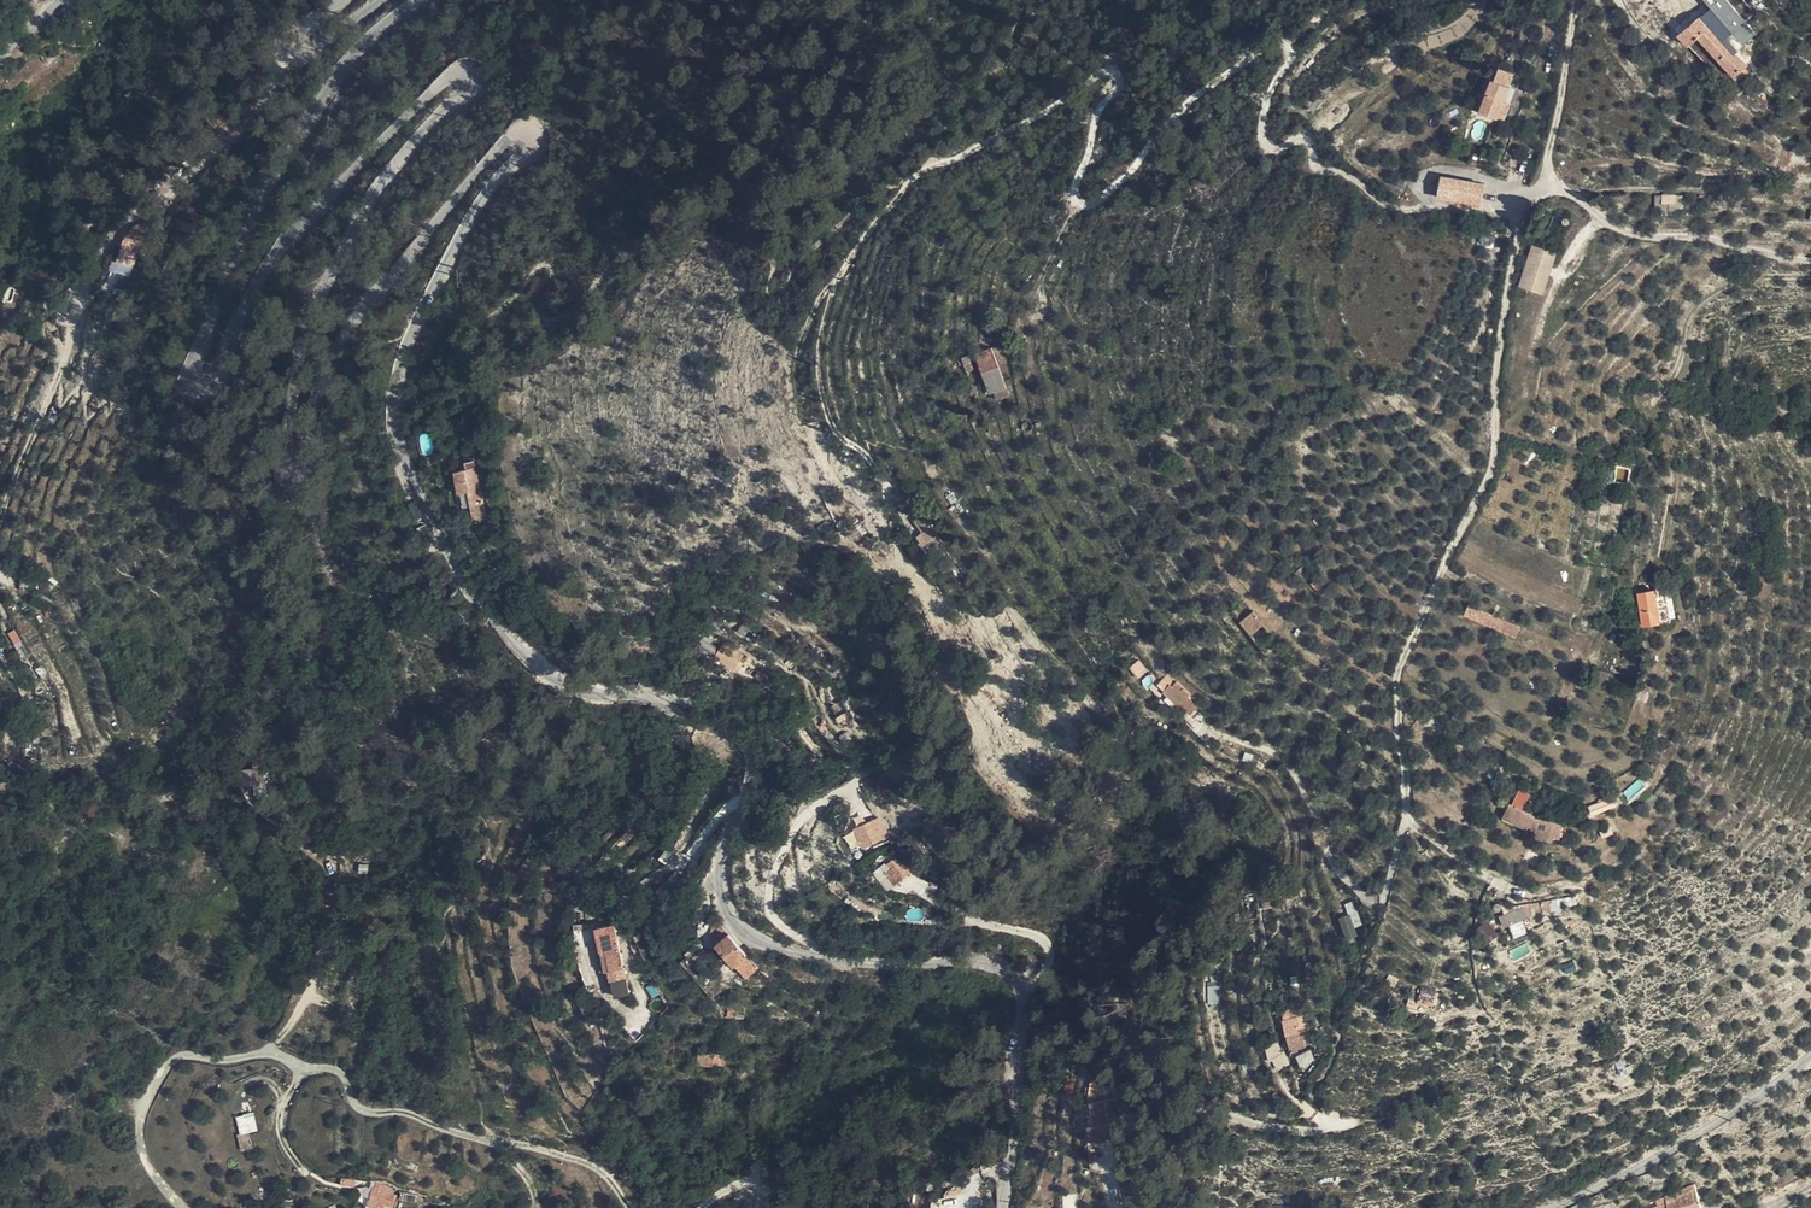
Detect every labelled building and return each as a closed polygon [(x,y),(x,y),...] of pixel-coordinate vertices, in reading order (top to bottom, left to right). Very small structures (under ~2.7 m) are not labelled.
[(1701,57),(1723,39),(1722,37),(1729,31),(1744,19),(1728,0),(1709,0),(1676,27),(1701,57)] [(1723,39),(1701,57),(1721,81),(1743,63),(1737,56),(1726,42),(1729,39),(1733,36),(1729,31),(1722,37),(1723,39)] [(1726,42),(1737,56),(1741,53),(1729,39),(1726,42)] [(1498,113),(1503,101),(1497,99),(1503,85),(1507,76),(1492,70),(1489,79),(1486,77),(1473,109),(1490,116),(1491,115),(1492,111),(1498,113)] [(1497,99),(1503,101),(1508,103),(1514,89),(1503,85),(1497,99)] [(1454,154),(1465,156),(1467,142),(1456,141),(1454,154)] [(1448,198),(1480,203),(1482,183),(1444,175),(1441,197),(1448,198)] [(1691,206),(1691,193),(1664,193),(1664,205),(1674,205),(1674,198),(1682,198),(1683,205),(1691,206)] [(130,243),(144,250),(149,240),(135,234),(130,243)] [(1550,251),(1526,245),(1516,286),(1540,292),(1550,251)] [(972,350),(979,370),(997,363),(990,343),(972,350)] [(979,370),(986,390),(1003,383),(997,363),(979,370)] [(474,459),(454,465),(462,498),(472,495),(476,512),(488,508),(474,459)] [(927,550),(934,538),(921,531),(914,542),(927,550)] [(1670,616),(1668,599),(1665,585),(1660,586),(1650,588),(1649,585),(1639,587),(1647,621),(1670,616)] [(1246,614),(1241,619),(1247,627),(1260,616),(1253,608),(1246,614)] [(1260,616),(1247,627),(1255,636),(1268,625),(1260,616)] [(1268,625),(1255,636),(1262,644),(1269,637),(1275,632),(1268,625)] [(1269,637),(1262,644),(1267,650),(1274,643),(1269,637)] [(721,652),(739,663),(743,657),(745,659),(748,654),(737,648),(738,645),(729,639),(721,652)] [(1140,660),(1129,666),(1135,679),(1147,672),(1140,660)] [(1187,690),(1177,681),(1167,692),(1179,704),(1182,701),(1186,704),(1189,702),(1186,699),(1188,697),(1185,693),(1187,690)] [(273,768),(272,767),(263,767),(263,760),(252,761),(253,768),(241,769),(242,781),(252,781),(265,781),(264,774),(272,773),(273,768)] [(1654,778),(1645,768),(1621,788),(1631,799),(1654,778)] [(265,781),(252,781),(253,791),(265,791),(265,781)] [(1594,810),(1618,802),(1614,792),(1591,800),(1594,810)] [(1548,824),(1566,826),(1567,817),(1562,816),(1562,808),(1549,808),(1548,811),(1538,810),(1509,796),(1503,806),(1533,822),(1537,823),(1538,819),(1548,819),(1548,824)] [(850,850),(862,845),(863,849),(890,838),(881,817),(843,833),(850,850)] [(663,850),(658,860),(666,864),(671,854),(663,850)] [(367,874),(368,864),(358,863),(358,873),(367,874)] [(898,907),(919,894),(911,881),(903,886),(899,881),(891,886),(894,891),(889,894),(898,907)] [(955,890),(943,882),(938,890),(950,898),(955,890)] [(1563,903),(1561,893),(1526,899),(1527,902),(1503,911),(1507,920),(1528,911),(1564,905),(1563,903)] [(898,907),(889,894),(882,898),(890,911),(898,907)] [(1502,898),(1498,897),(1496,898),(1495,901),(1495,903),(1497,905),(1500,905),(1503,903),(1503,900),(1502,898)] [(1344,904),(1347,915),(1338,918),(1346,941),(1357,937),(1354,928),(1362,925),(1353,901),(1344,904)] [(640,990),(623,921),(596,929),(612,997),(640,990)] [(1486,922),(1475,930),(1487,944),(1497,935),(1486,922)] [(725,932),(730,929),(725,923),(721,926),(725,932)] [(713,932),(718,938),(725,932),(721,926),(713,932)] [(718,938),(735,959),(748,949),(749,948),(732,927),(730,929),(725,932),(718,938)] [(748,949),(735,959),(745,973),(759,962),(748,949)] [(1408,1000),(1418,1000),(1420,984),(1411,983),(1408,1000)] [(1420,984),(1418,1000),(1434,1001),(1435,985),(1420,984)] [(1207,987),(1208,1004),(1220,1003),(1218,986),(1207,987)] [(1303,1008),(1300,999),(1290,1002),(1292,1011),(1289,1012),(1291,1019),(1285,1021),(1292,1048),(1295,1047),(1294,1045),(1298,1045),(1297,1041),(1304,1039),(1300,1028),(1309,1025),(1304,1008),(1303,1008)] [(721,1057),(722,1046),(704,1045),(704,1058),(721,1060),(721,1057)] [(733,1047),(722,1046),(721,1057),(732,1058),(733,1047)] [(1276,1046),(1267,1050),(1270,1060),(1272,1059),(1277,1068),(1285,1064),(1280,1053),(1278,1053),(1276,1046)] [(1311,1049),(1298,1052),(1300,1062),(1313,1059),(1311,1049)] [(238,1134),(257,1131),(253,1112),(235,1116),(238,1134)] [(241,1151),(252,1147),(247,1133),(236,1137),(241,1151)] [(374,1185),(389,1189),(390,1184),(375,1180),(374,1185)] [(393,1203),(396,1190),(389,1189),(374,1185),(371,1185),(368,1196),(393,1203)] [(1659,1200),(1660,1206),(1656,1207),(1694,1207),(1688,1188),(1659,1200)]
